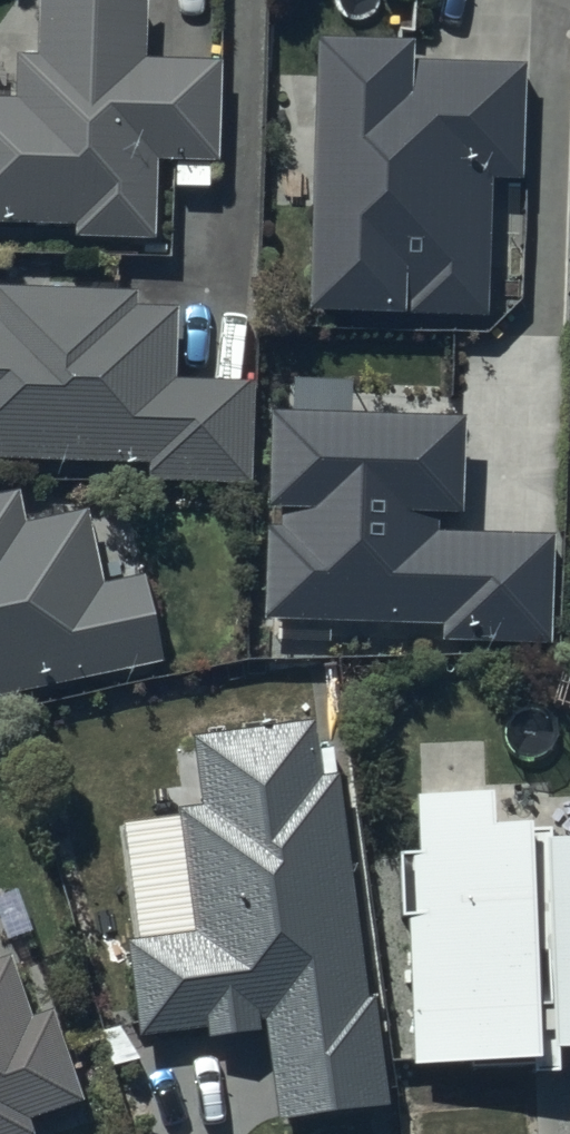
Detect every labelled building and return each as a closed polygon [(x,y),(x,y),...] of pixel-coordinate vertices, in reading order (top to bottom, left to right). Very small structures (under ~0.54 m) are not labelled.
[(213,161),(220,161),(220,62),(145,62),(145,0),(38,0),(38,55),(15,55),(15,97),(0,97),(0,225),(77,225),(77,237),(157,237),(157,161),(173,161),(173,189),(213,189),(213,161)] [(411,39),(314,37),(308,311),(487,315),(490,179),(522,180),(524,63),(411,60),(411,39)] [(148,462),(148,481),(249,483),(252,382),(175,380),(177,307),(134,305),(135,292),(0,288),(0,457),(148,462)] [(551,646),(554,535),(438,533),(438,512),(460,513),(462,416),(272,413),(270,510),(282,510),(281,524),(267,523),(265,622),(442,625),(442,644),(551,646)] [(162,663),(147,577),(100,585),(88,511),(26,522),(19,491),(0,496),(0,698),(162,663)] [(318,720),(185,734),(193,803),(176,804),(190,929),(127,936),(138,1037),(205,1030),(206,1040),(265,1033),(274,1121),(386,1109),(375,999),(367,1000),(339,742),(321,744),(318,720)] [(418,795),(419,853),(400,853),(401,917),(411,917),(414,1065),(533,1064),(533,1075),(560,1075),(560,1051),(569,1051),(569,837),(554,837),(554,823),(498,824),(497,794),(418,795)] [(32,1124),(85,1106),(51,1007),(28,1015),(9,958),(0,961),(0,1133),(36,1133),(32,1124)]
